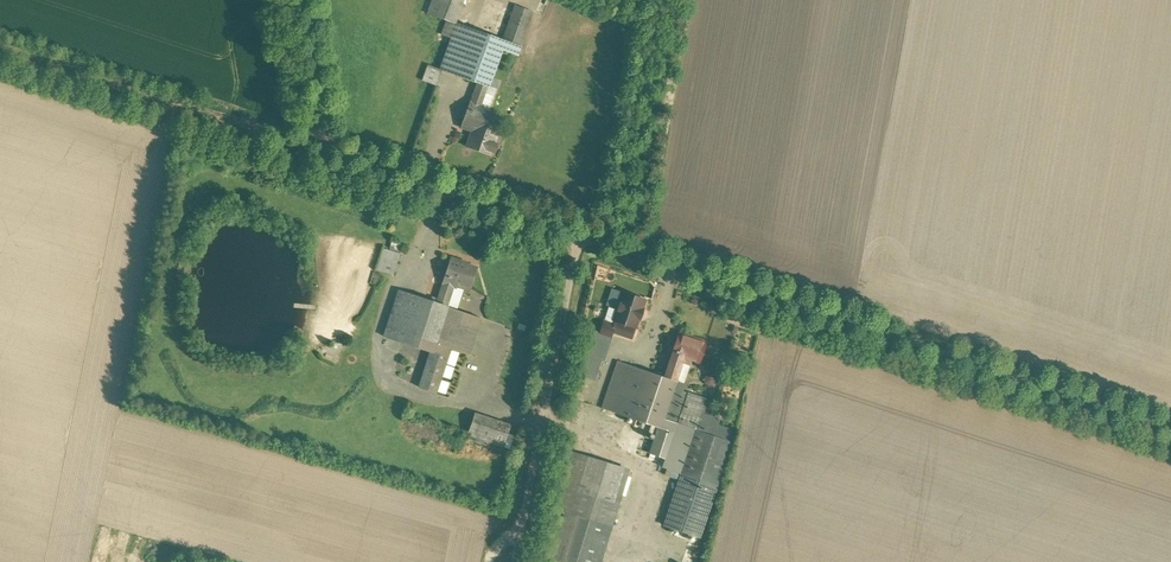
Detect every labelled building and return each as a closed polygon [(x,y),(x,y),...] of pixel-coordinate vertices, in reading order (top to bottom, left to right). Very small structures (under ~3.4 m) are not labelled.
[(449,38),(439,64),(430,60),(422,80),(441,87),(447,71),(480,83),(499,91),(500,86),(494,84),(507,50),(521,55),(538,12),(518,4),(506,37),(461,21),(469,0),(432,0),(426,15),(444,22),(439,35),(449,38)] [(480,83),(472,102),(491,110),(499,91),(480,83)] [(462,127),(472,132),(467,146),(493,157),(509,118),(491,110),(472,102),(462,127)] [(387,248),(379,268),(397,275),(409,244),(396,239),(392,250),(387,248)] [(613,285),(606,304),(619,309),(615,320),(618,322),(615,332),(627,336),(630,328),(640,332),(652,299),(613,285)] [(386,336),(432,353),(421,385),(440,392),(455,351),(472,357),(485,320),(403,290),(386,336)] [(585,375),(596,380),(604,358),(606,359),(616,337),(595,329),(585,375)] [(679,331),(663,377),(680,383),(689,358),(703,363),(711,342),(679,331)] [(683,478),(668,523),(701,535),(733,445),(735,445),(740,430),(722,423),(724,417),(707,411),(711,399),(685,390),(687,385),(680,383),(663,377),(622,362),(606,406),(664,426),(655,450),(673,456),(669,466),(673,467),(671,474),(683,478)] [(476,411),(467,435),(503,448),(512,424),(476,411)] [(576,451),(553,556),(573,561),(605,561),(633,469),(576,451)]
